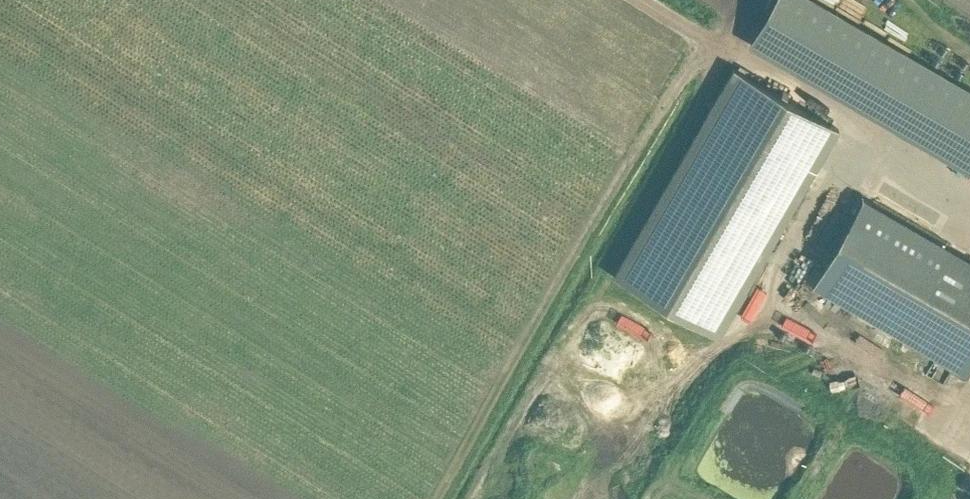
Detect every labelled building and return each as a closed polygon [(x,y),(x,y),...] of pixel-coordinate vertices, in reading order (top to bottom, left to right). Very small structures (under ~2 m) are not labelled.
[(817,0),(794,0),(781,27),(800,36),(817,0)] [(717,336),(838,128),(733,67),(613,276),(717,336)] [(969,371),(969,260),(862,198),(812,284),(968,375),(969,371)]
